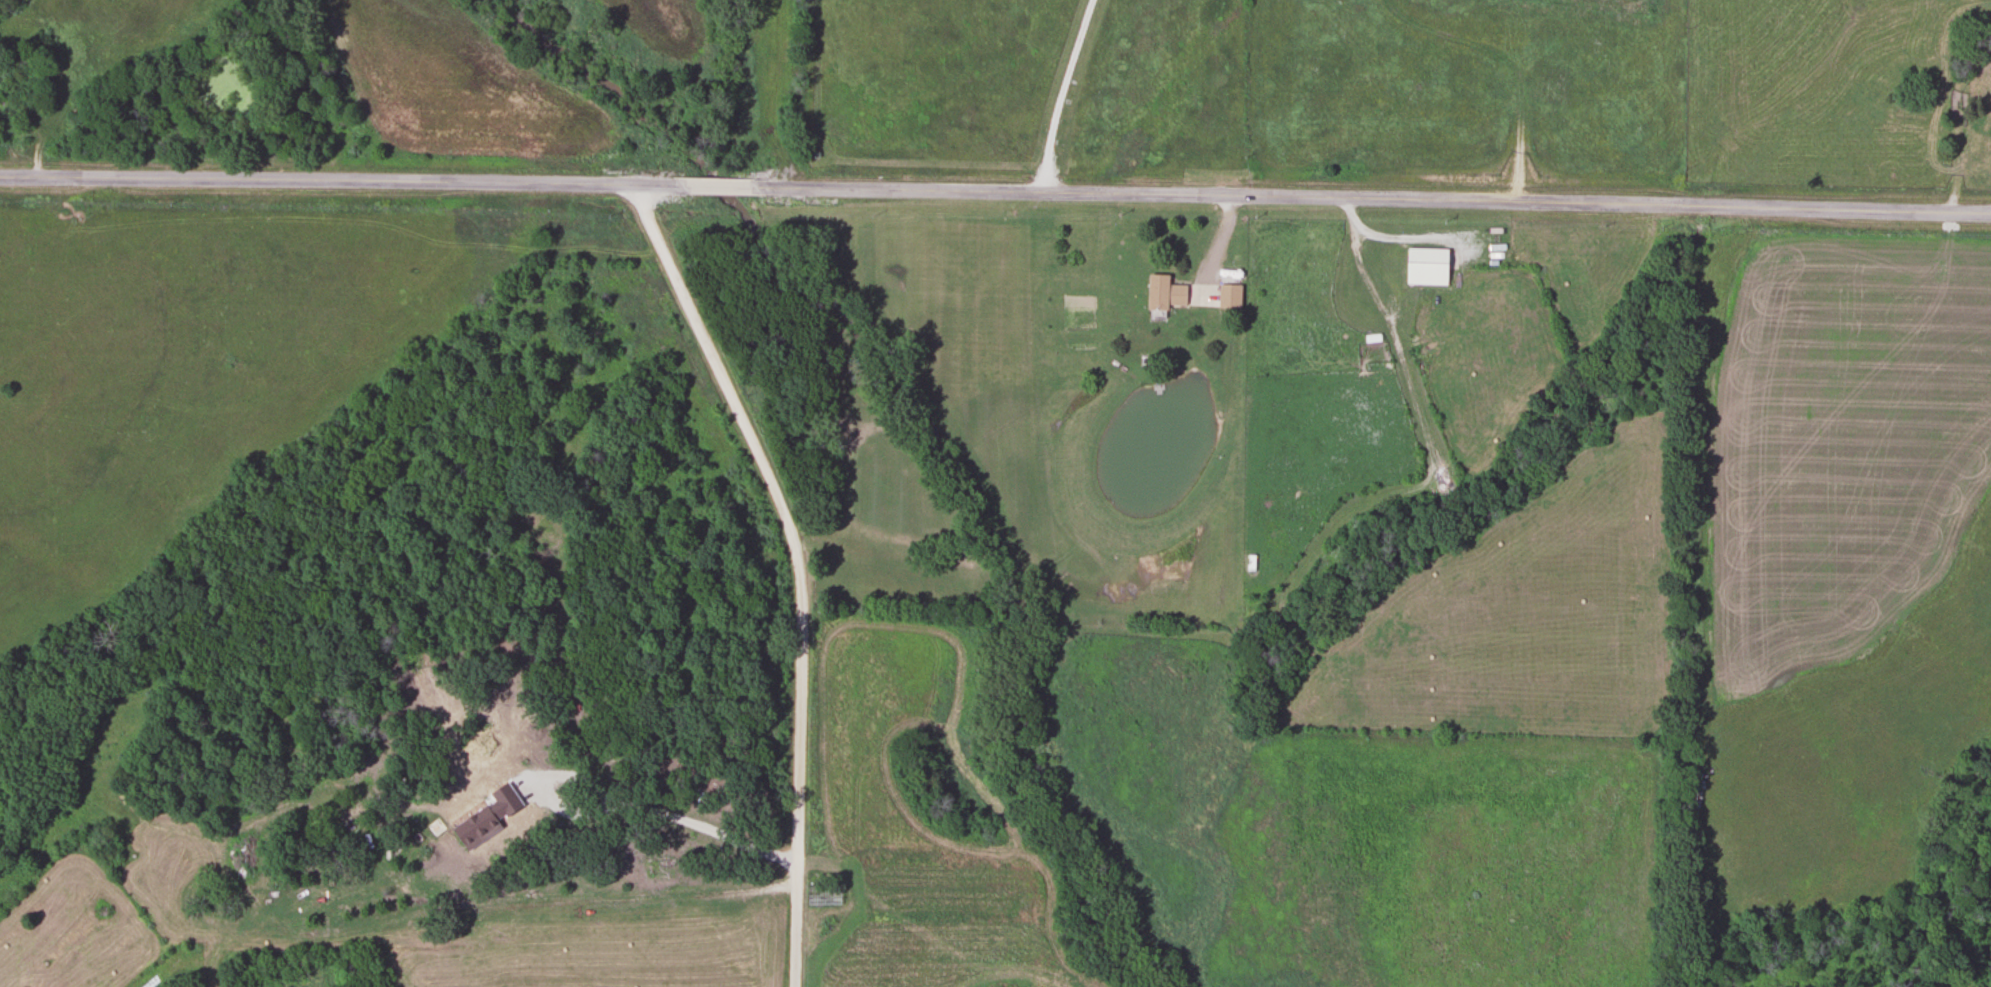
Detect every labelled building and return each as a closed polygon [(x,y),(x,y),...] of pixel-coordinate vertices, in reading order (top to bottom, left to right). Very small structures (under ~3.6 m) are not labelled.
[(1446,285),(1446,249),(1405,249),(1405,285),(1446,285)] [(1239,309),(1239,271),(1220,271),(1220,283),(1217,283),(1217,309),(1239,309)] [(1184,307),(1185,286),(1167,285),(1167,276),(1147,275),(1146,310),(1167,311),(1167,306),(1184,307)] [(806,905),(840,905),(840,888),(806,888),(806,905)]
